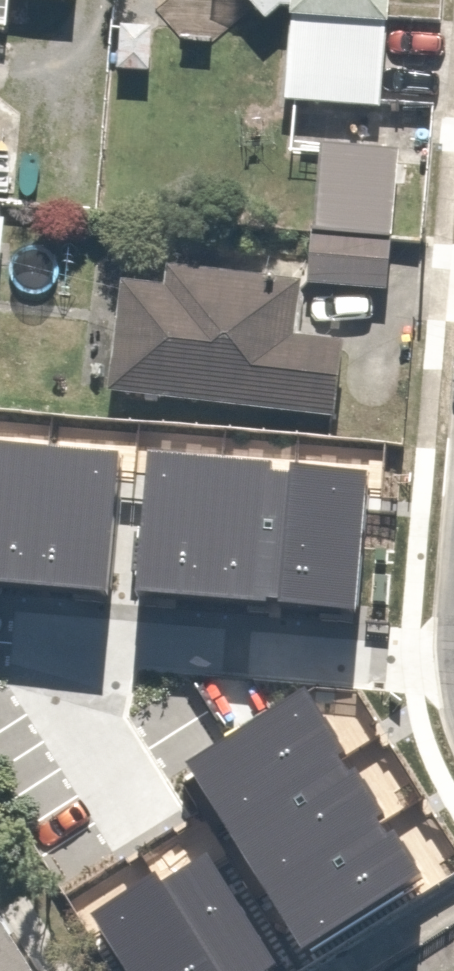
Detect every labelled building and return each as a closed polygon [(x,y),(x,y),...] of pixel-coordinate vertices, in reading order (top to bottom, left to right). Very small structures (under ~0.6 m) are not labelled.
[(229,3),(366,14),(367,0),(230,0),(229,3)] [(277,14),(273,99),(369,104),(373,19),(277,14)] [(154,20),(108,18),(106,69),(152,71),(154,20)] [(303,225),(381,232),(386,160),(309,154),(303,225)] [(381,232),(303,225),(298,279),(376,285),(381,232)] [(101,270),(86,383),(327,415),(337,343),(270,334),(279,266),(159,250),(156,277),(101,270)] [(135,405),(47,397),(39,490),(91,494),(94,459),(131,462),(135,405)] [(64,512),(58,601),(245,614),(254,480),(119,470),(115,515),(64,512)] [(218,649),(115,714),(249,924),(310,884),(300,868),(361,829),(319,762),(298,775),(218,649)] [(195,881),(131,785),(78,821),(142,917),(195,881)] [(0,922),(0,970),(30,970),(0,922)] [(206,956),(182,970),(216,970),(206,956)]
